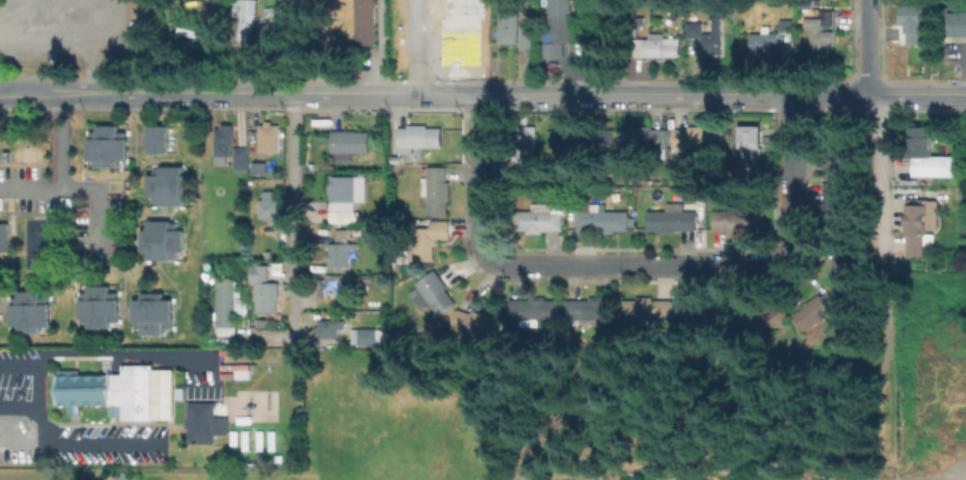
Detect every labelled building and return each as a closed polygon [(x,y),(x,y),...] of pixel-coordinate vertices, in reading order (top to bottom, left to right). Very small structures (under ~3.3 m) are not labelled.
[(258,42),(235,41),(237,0),(260,1),(258,42)] [(358,44),(357,0),(375,0),(378,0),(378,5),(375,6),(376,31),(378,31),(379,39),(376,39),(376,43),(358,44)] [(553,13),(553,0),(574,0),(575,12),(573,12),(574,42),(565,43),(565,56),(546,58),(545,42),(553,42),(551,13),(553,13)] [(599,37),(599,0),(617,0),(618,36),(599,37)] [(802,7),(802,0),(814,0),(814,8),(802,7)] [(520,11),(520,42),(500,42),(501,10),(520,11)] [(952,12),(965,12),(965,35),(952,35),(952,12)] [(535,14),(535,45),(522,45),(522,14),(535,14)] [(722,16),(724,53),(712,54),(712,52),(703,52),(703,36),(689,37),(688,23),(703,22),(703,33),(714,33),(714,22),(717,22),(717,16),(722,16)] [(823,17),(823,30),(833,30),(833,41),(829,41),(829,50),(811,50),(811,27),(805,27),(804,17),(823,17)] [(794,19),(794,29),(781,29),(781,19),(794,19)] [(284,23),(256,23),(256,39),(283,39),(284,23)] [(771,26),(771,33),(779,32),(779,42),(771,42),(772,55),(758,56),(758,51),(752,51),(752,33),(764,32),(764,26),(771,26)] [(924,54),(924,59),(921,59),(921,62),(904,62),(904,57),(901,57),(900,49),(904,49),(904,42),(908,42),(907,31),(928,30),(929,54),(924,54)] [(668,38),(681,38),(680,55),(635,55),(636,38),(651,38),(651,32),(668,32),(668,38)] [(272,122),(272,126),(279,126),(279,152),(261,152),(261,126),(267,126),(267,122),(272,122)] [(227,124),(227,128),(235,128),(235,145),(231,145),(231,155),(217,155),(217,128),(222,128),(223,124),(227,124)] [(428,124),(428,128),(442,128),(442,146),(421,146),(421,153),(401,152),(401,146),(399,146),(400,128),(408,128),(409,124),(428,124)] [(86,138),(88,138),(88,131),(95,131),(95,125),(116,125),(116,131),(124,131),(124,138),(125,138),(125,160),(117,160),(117,167),(95,167),(95,160),(86,160),(86,138)] [(143,125),(166,125),(166,152),(144,152),(143,125)] [(764,125),(764,180),(740,180),(740,154),(735,154),(735,137),(741,137),(741,125),(764,125)] [(955,155),(955,176),(915,175),(915,157),(910,156),(910,125),(934,126),(934,155),(955,155)] [(537,126),(538,182),(517,182),(517,164),(514,164),(513,126),(537,126)] [(668,129),(669,147),(620,148),(620,126),(655,126),(655,129),(668,129)] [(723,126),(724,150),(674,151),(674,127),(723,126)] [(847,126),(846,174),(829,174),(830,126),(847,126)] [(370,131),(370,152),(360,152),(360,154),(353,154),(353,158),(327,158),(327,151),(332,151),(332,130),(357,130),(357,131),(370,131)] [(615,130),(615,148),(564,148),(564,130),(615,130)] [(249,148),(249,168),(236,168),(236,148),(249,148)] [(254,174),(254,162),(267,163),(267,174),(254,174)] [(159,204),(159,203),(152,203),(152,195),(146,195),(146,174),(152,174),(153,167),(159,167),(159,166),(181,166),(181,174),(188,174),(188,196),(181,196),(181,205),(159,204)] [(448,166),(448,181),(451,181),(451,200),(448,200),(448,215),(428,215),(428,195),(422,195),(422,177),(428,177),(428,173),(423,173),(423,168),(428,168),(428,166),(448,166)] [(356,176),(356,201),(355,201),(355,210),(331,210),(331,201),(329,201),(330,195),(329,195),(329,174),(332,174),(332,176),(356,176)] [(851,182),(850,228),(825,228),(825,182),(851,182)] [(280,199),(279,221),(272,221),(272,217),(261,217),(261,200),(268,200),(268,197),(271,197),(272,199),(280,199)] [(929,199),(929,234),(928,234),(928,255),(909,255),(909,234),(908,234),(908,204),(919,204),(919,199),(929,199)] [(686,202),(686,210),(697,210),(697,230),(677,230),(677,233),(662,233),(662,229),(648,229),(649,210),(668,210),(668,202),(686,202)] [(555,203),(555,210),(564,210),(564,229),(543,229),(543,232),(528,232),(528,229),(514,229),(514,210),(534,210),(534,203),(555,203)] [(608,210),(630,210),(629,230),(616,230),(616,232),(603,232),(603,230),(580,229),(580,211),(590,211),(590,203),(608,203),(608,210)] [(762,209),(762,229),(747,229),(747,232),(729,232),(729,229),(714,229),(714,211),(733,211),(733,203),(742,203),(742,209),(762,209)] [(168,259),(168,257),(175,258),(175,250),(181,250),(181,229),(175,229),(175,222),(169,222),(169,220),(146,220),(146,228),(140,228),(139,250),(146,250),(146,259),(168,259)] [(450,221),(450,238),(437,238),(437,245),(433,245),(433,260),(415,260),(415,245),(400,245),(400,228),(432,228),(432,220),(450,221)] [(352,228),(352,237),(355,236),(356,243),(358,243),(358,249),(350,249),(351,265),(330,265),(330,259),(327,259),(327,253),(329,253),(329,244),(338,244),(338,228),(352,228)] [(859,240),(859,289),(837,289),(837,271),(833,271),(833,256),(837,256),(837,240),(859,240)] [(268,264),(268,282),(279,282),(279,298),(277,298),(278,311),(258,311),(257,284),(251,284),(251,278),(245,279),(244,264),(268,264)] [(446,288),(457,302),(440,315),(424,293),(417,298),(413,292),(419,288),(416,283),(435,269),(448,287),(446,288)] [(372,273),(372,285),(347,285),(347,273),(372,273)] [(343,279),(343,295),(318,295),(318,278),(343,279)] [(237,280),(237,336),(218,336),(218,280),(237,280)] [(78,299),(79,299),(79,292),(87,292),(87,286),(108,286),(108,292),(115,292),(115,299),(116,299),(116,321),(108,321),(108,328),(86,327),(86,321),(78,321),(78,299)] [(8,303),(10,303),(10,297),(17,297),(17,290),(38,290),(38,297),(46,297),(46,303),(47,303),(47,326),(39,326),(39,332),(17,332),(17,326),(8,326),(8,303)] [(830,291),(840,308),(834,312),(836,317),(827,323),(824,318),(805,330),(794,314),(807,306),(805,303),(821,294),(822,296),(830,291)] [(131,321),(132,321),(132,328),(140,328),(140,334),(161,334),(161,328),(168,328),(168,321),(170,321),(170,299),(161,299),(161,292),(140,292),(140,299),(131,299),(131,321)] [(545,297),(545,301),(560,301),(560,318),(540,318),(540,328),(513,328),(512,299),(532,299),(532,297),(545,297)] [(604,299),(618,299),(617,318),(568,318),(568,300),(592,300),(591,297),(604,297),(604,299)] [(672,300),(671,322),(626,321),(627,299),(672,300)] [(731,306),(730,327),(680,326),(680,304),(731,306)] [(772,307),(788,307),(787,326),(736,325),(737,307),(758,308),(759,304),(772,304),(772,307)] [(475,309),(492,314),(491,318),(504,321),(499,339),(454,327),(458,310),(473,314),(475,309)] [(345,320),(345,328),(339,328),(339,338),(319,338),(319,320),(345,320)] [(375,331),(375,344),(354,344),(354,330),(375,331)] [(56,404),(56,369),(77,369),(77,374),(109,374),(120,373),(120,365),(150,364),(150,368),(172,368),(172,419),(120,419),(120,415),(108,415),(108,403),(77,403),(77,416),(67,416),(67,404),(56,404)] [(227,416),(227,434),(215,434),(215,443),(189,443),(189,427),(187,427),(187,421),(190,421),(190,402),(216,402),(216,416),(227,416)]
